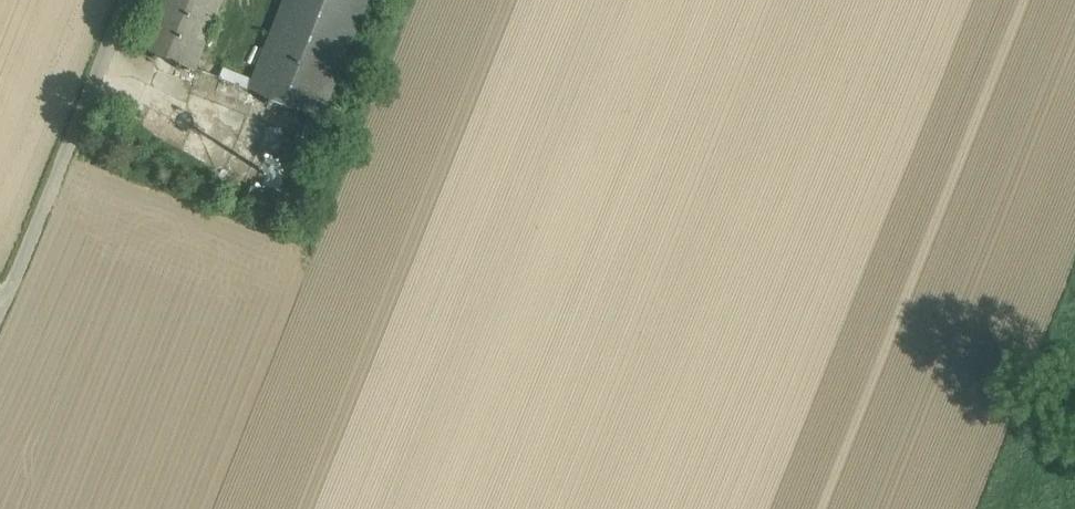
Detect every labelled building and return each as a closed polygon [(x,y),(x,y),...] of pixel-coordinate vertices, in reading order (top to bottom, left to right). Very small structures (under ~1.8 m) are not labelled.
[(142,50),(195,70),(222,0),(162,0),(142,50)] [(252,93),(318,119),(365,0),(288,0),(252,93)] [(264,192),(252,187),(248,197),(260,202),(264,192)]
